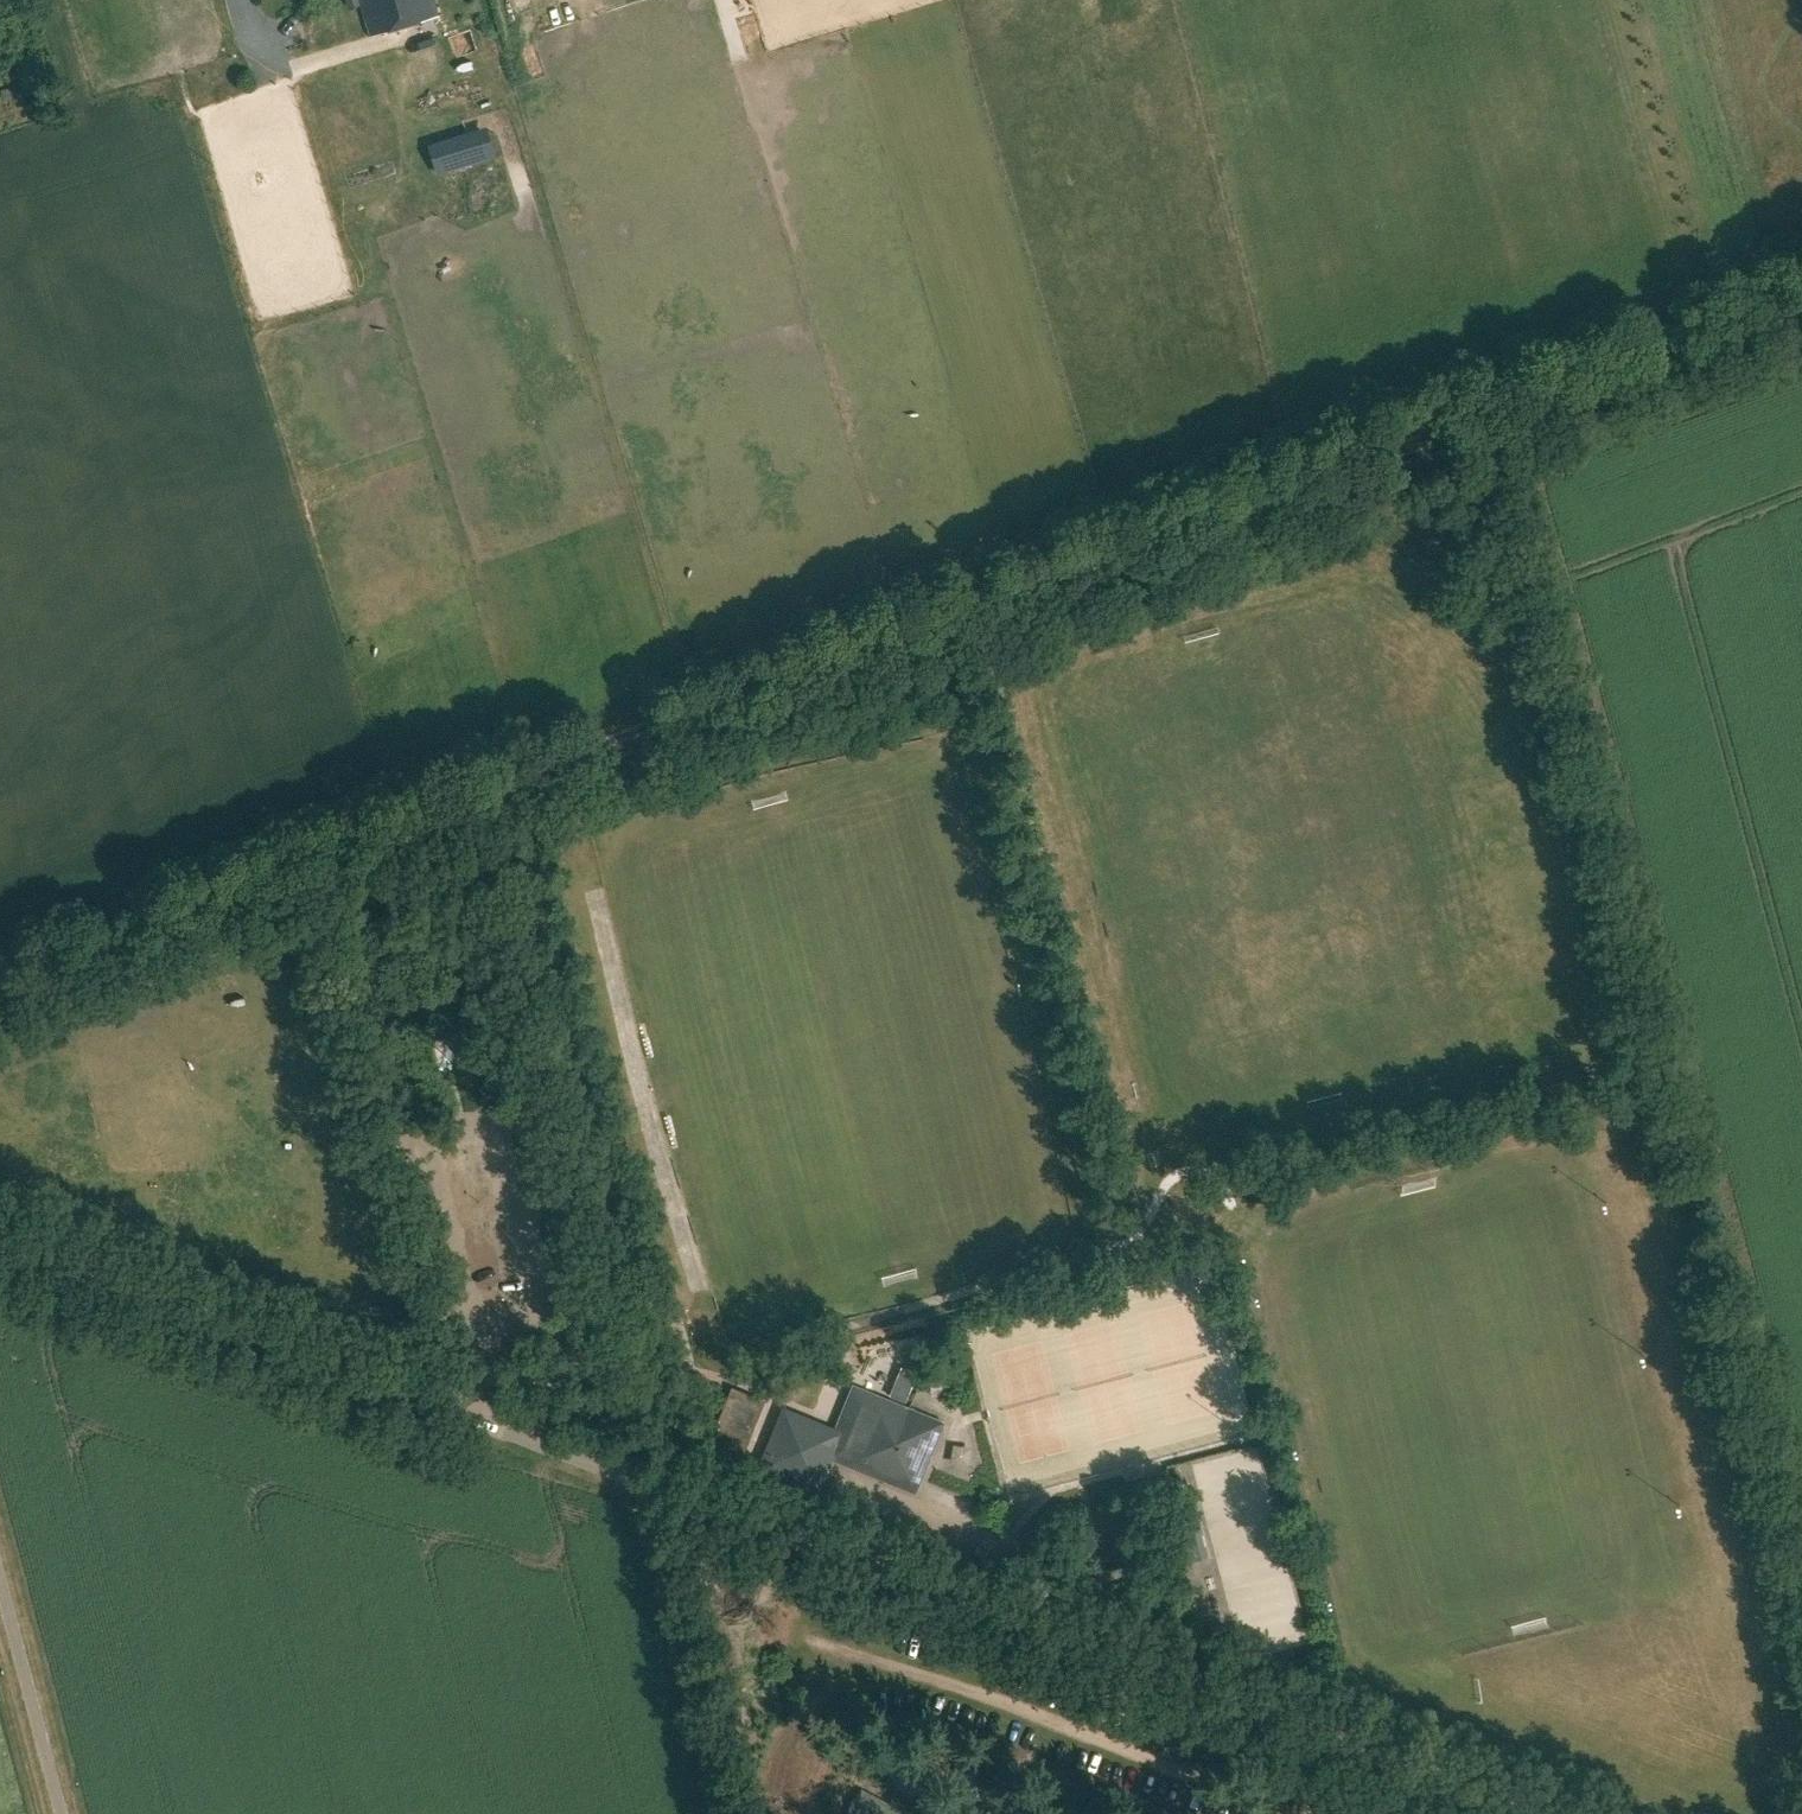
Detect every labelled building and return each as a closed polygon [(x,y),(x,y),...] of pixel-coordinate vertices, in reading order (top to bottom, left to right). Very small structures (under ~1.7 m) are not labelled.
[(358,0),(345,0),(348,10),(360,6),(358,0)] [(435,0),(359,0),(370,36),(439,16),(435,0)] [(1122,1254),(1113,1256),(1116,1265),(1125,1263),(1122,1254)] [(594,1306),(594,1308),(597,1308),(606,1305),(603,1294),(592,1297),(594,1306)] [(949,1369),(930,1371),(933,1397),(952,1395),(949,1369)] [(810,1419),(783,1408),(772,1435),(781,1438),(779,1445),(770,1441),(759,1468),(786,1479),(789,1470),(796,1473),(792,1481),(819,1492),(830,1465),(821,1462),(824,1455),(916,1493),(944,1422),(910,1409),(920,1382),(919,1382),(909,1408),(854,1386),(840,1420),(843,1421),(839,1431),(816,1422),(813,1430),(806,1428),(810,1419)] [(732,1387),(704,1457),(733,1469),(738,1471),(766,1401),(762,1399),(732,1387)] [(1168,1470),(1148,1475),(1150,1484),(1170,1479),(1168,1470)] [(1143,1476),(1126,1481),(1129,1494),(1147,1489),(1148,1489),(1144,1476),(1143,1476)] [(1203,1526),(1187,1530),(1195,1562),(1210,1558),(1203,1526)] [(1210,1628),(1213,1642),(1228,1638),(1224,1624),(1210,1628)]
